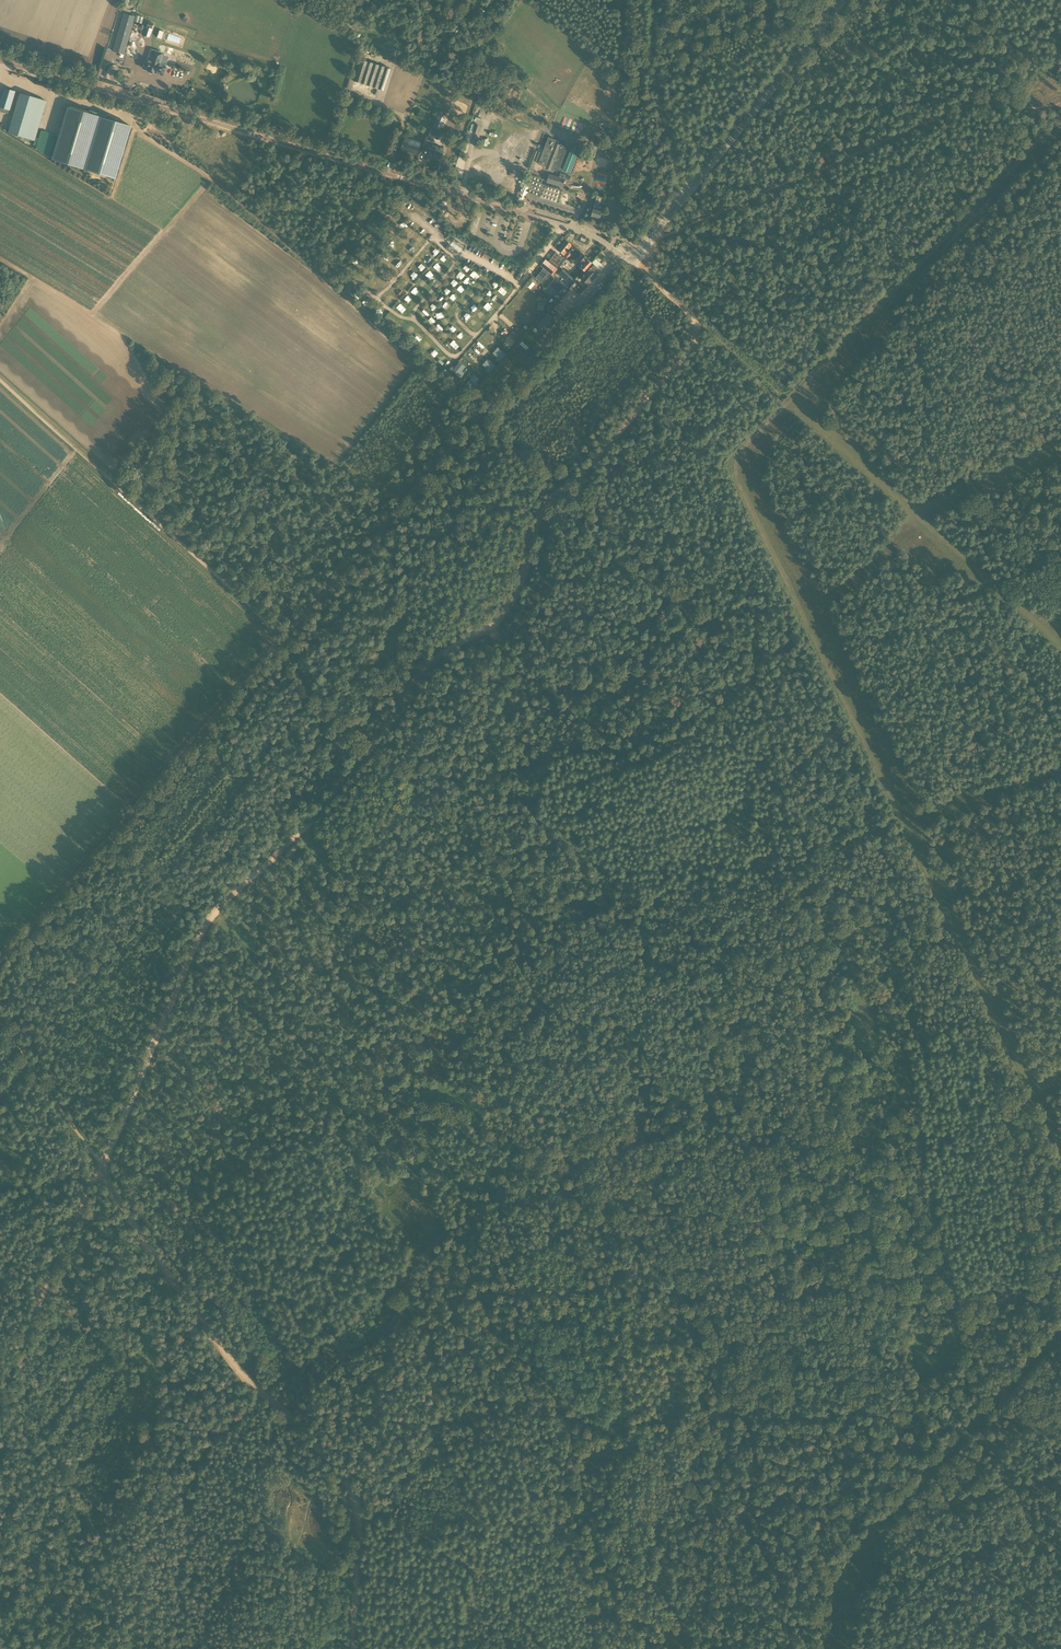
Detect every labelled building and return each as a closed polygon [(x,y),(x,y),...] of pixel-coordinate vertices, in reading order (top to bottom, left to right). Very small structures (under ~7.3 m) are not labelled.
[(124,54),(135,16),(124,13),(113,51),(124,54)] [(149,37),(152,29),(146,27),(143,35),(149,37)] [(153,57),(151,62),(146,60),(143,68),(149,70),(148,72),(153,73),(154,72),(163,75),(165,67),(159,64),(162,54),(152,50),(150,56),(153,57)] [(391,69),(385,67),(361,60),(354,81),(384,91),(391,69)] [(15,92),(4,89),(0,103),(0,112),(8,114),(15,92)] [(35,141),(46,101),(20,93),(8,133),(35,141)] [(141,93),(139,100),(160,104),(161,101),(164,102),(165,98),(141,93)] [(84,169),(100,117),(68,107),(52,160),(84,169)] [(432,128),(436,129),(437,129),(443,115),(438,114),(432,128)] [(561,126),(579,133),(583,123),(565,116),(561,126)] [(115,179),(131,126),(100,117),(84,169),(115,179)] [(434,138),(437,129),(436,129),(431,128),(428,137),(434,138)] [(400,150),(417,154),(420,142),(404,138),(402,145),(400,150)] [(559,170),(568,147),(561,144),(561,146),(559,145),(561,141),(557,139),(557,140),(556,144),(555,143),(556,140),(549,138),(539,164),(556,171),(559,170)] [(570,143),(561,170),(569,173),(578,146),(570,143)] [(425,152),(424,156),(440,161),(442,153),(427,148),(426,152),(425,152)] [(565,180),(565,179),(566,175),(560,173),(559,178),(549,175),(547,182),(563,187),(564,183),(565,183),(565,182),(565,180)] [(597,175),(596,185),(607,187),(608,180),(608,176),(597,175)] [(602,197),(597,196),(593,211),(589,210),(588,216),(600,220),(603,211),(604,207),(599,206),(602,197)] [(457,255),(464,246),(455,239),(448,248),(457,255)] [(571,246),(572,245),(566,240),(558,251),(568,258),(571,254),(567,251),(569,248),(571,246)] [(605,266),(614,255),(606,248),(597,258),(605,266)] [(543,284),(564,259),(556,252),(548,262),(546,260),(541,266),(543,268),(536,278),(543,284)] [(592,263),(585,257),(581,262),(580,263),(578,266),(585,272),(592,263)] [(581,293),(601,271),(594,264),(582,278),(580,277),(575,282),(576,282),(572,286),(581,293)] [(432,281),(436,276),(429,270),(425,275),(432,281)] [(572,286),(576,282),(575,282),(562,270),(558,275),(561,277),(571,286),(572,285),(572,286)] [(477,280),(480,275),(473,271),(470,276),(477,280)] [(461,280),(465,276),(460,272),(456,276),(461,280)] [(467,277),(463,282),(467,285),(471,280),(467,277)] [(564,288),(563,286),(554,279),(548,286),(558,294),(564,288)] [(531,280),(527,285),(531,289),(535,284),(531,280)] [(498,290),(504,296),(508,292),(501,286),(498,290)] [(415,287),(411,291),(417,297),(421,293),(415,287)] [(404,299),(409,304),(412,299),(407,295),(404,299)] [(543,310),(545,302),(538,301),(537,309),(543,310)] [(396,307),(402,313),(406,309),(400,303),(396,307)] [(553,318),(558,313),(552,308),(538,324),(547,332),(557,321),(553,318)] [(517,330),(512,335),(515,338),(513,340),(517,343),(523,335),(517,330)] [(456,350),(459,346),(454,340),(450,344),(456,350)] [(508,340),(504,345),(506,347),(504,349),(508,353),(515,345),(508,340)] [(522,341),(520,344),(527,350),(529,347),(522,341)] [(500,349),(495,354),(498,357),(496,359),(499,362),(506,354),(500,349)] [(449,363),(451,360),(445,356),(440,362),(446,367),(448,369),(451,364),(449,363)] [(496,366),(490,360),(485,366),(487,368),(486,370),(489,373),(496,366)] [(460,367),(454,363),(449,369),(455,374),(457,376),(461,371),(458,370),(460,367)] [(469,374),(463,370),(458,376),(464,381),(466,383),(469,378),(467,377),(469,374)] [(467,383),(475,389),(479,385),(476,383),(479,379),(474,374),(467,383)]
